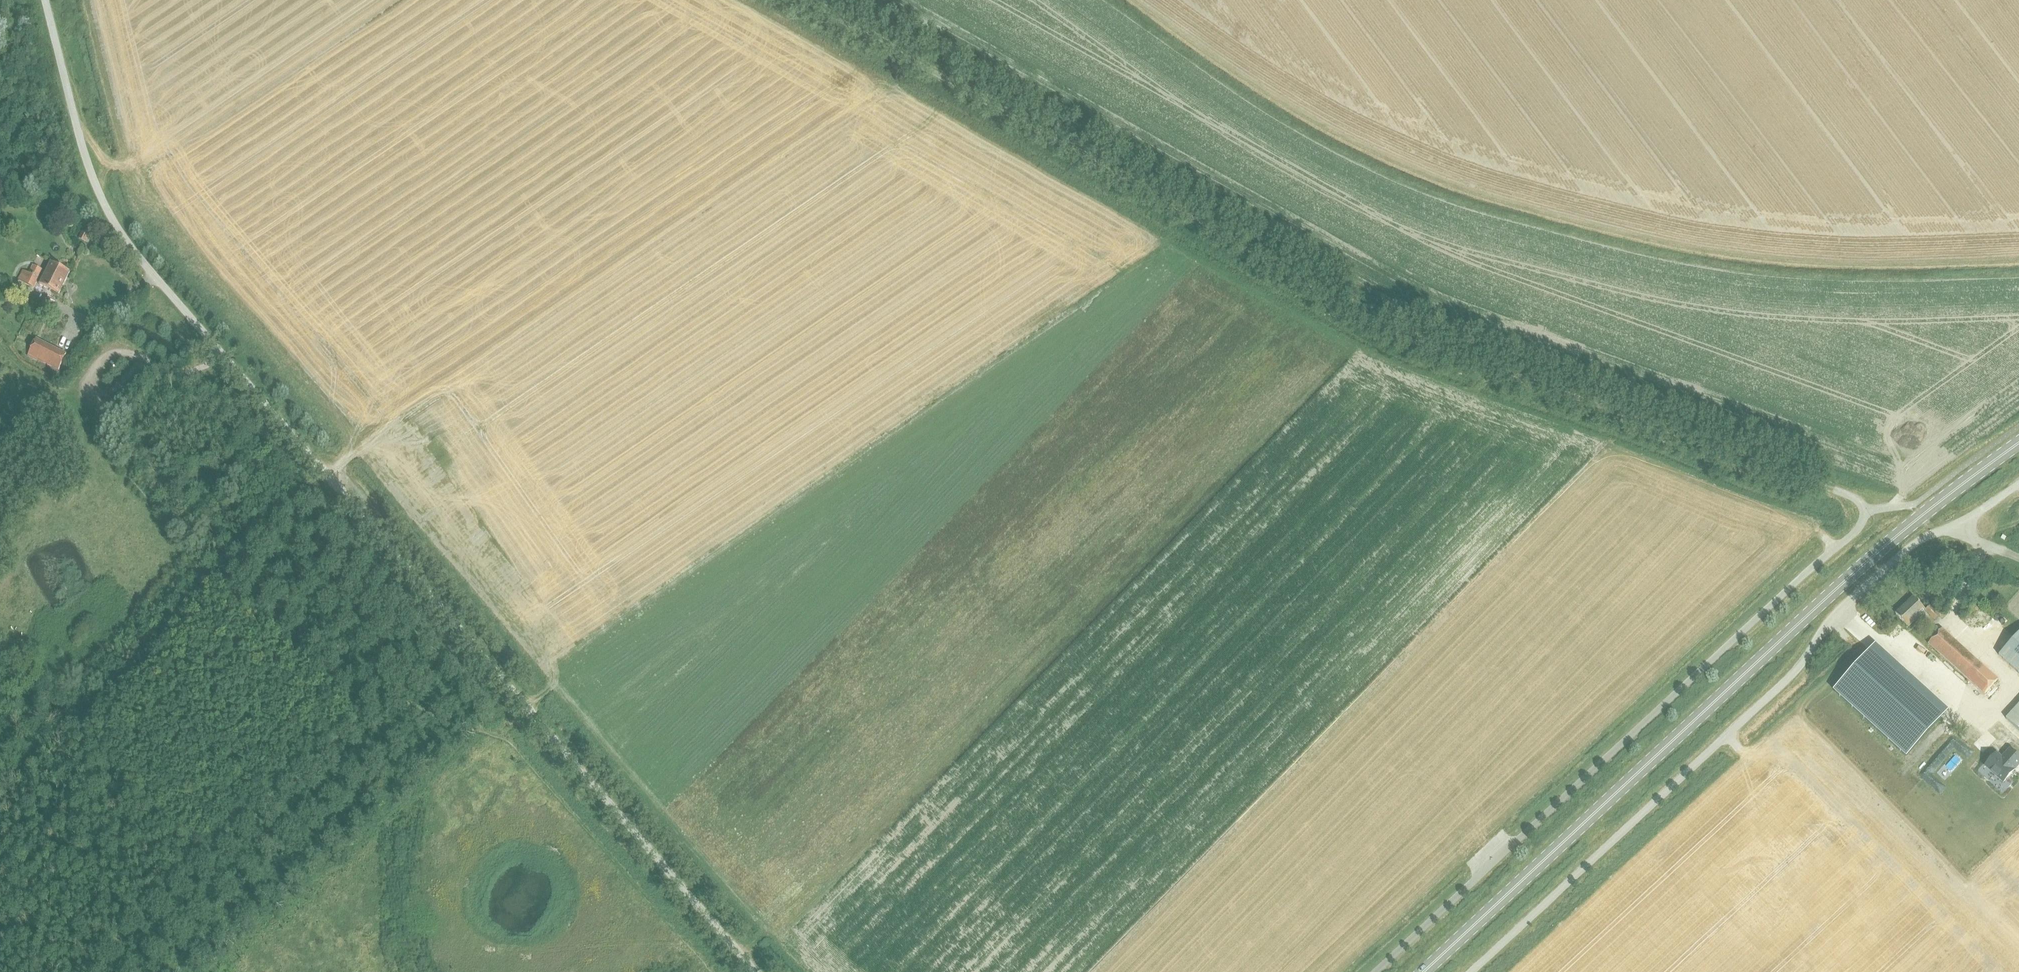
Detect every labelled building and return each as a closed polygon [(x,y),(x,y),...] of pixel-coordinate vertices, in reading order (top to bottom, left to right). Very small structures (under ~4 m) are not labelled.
[(89,233),(83,230),(78,238),(85,241),(89,233)] [(58,294),(70,272),(51,262),(40,285),(58,294)] [(29,271),(25,270),(23,269),(18,279),(24,283),(33,288),(42,269),(32,264),(29,271)] [(28,354),(58,370),(66,354),(35,339),(28,354)] [(1928,644),(1984,695),(1998,680),(1942,629),(1928,644)] [(1999,656),(2018,674),(2018,633),(1999,656)] [(1869,654),(1834,691),(1906,757),(1940,719),(1869,654)] [(1985,766),(2003,783),(2015,770),(2014,770),(2018,765),(2018,758),(2010,750),(2004,756),(2005,757),(2003,760),(1996,754),(1985,766)]
